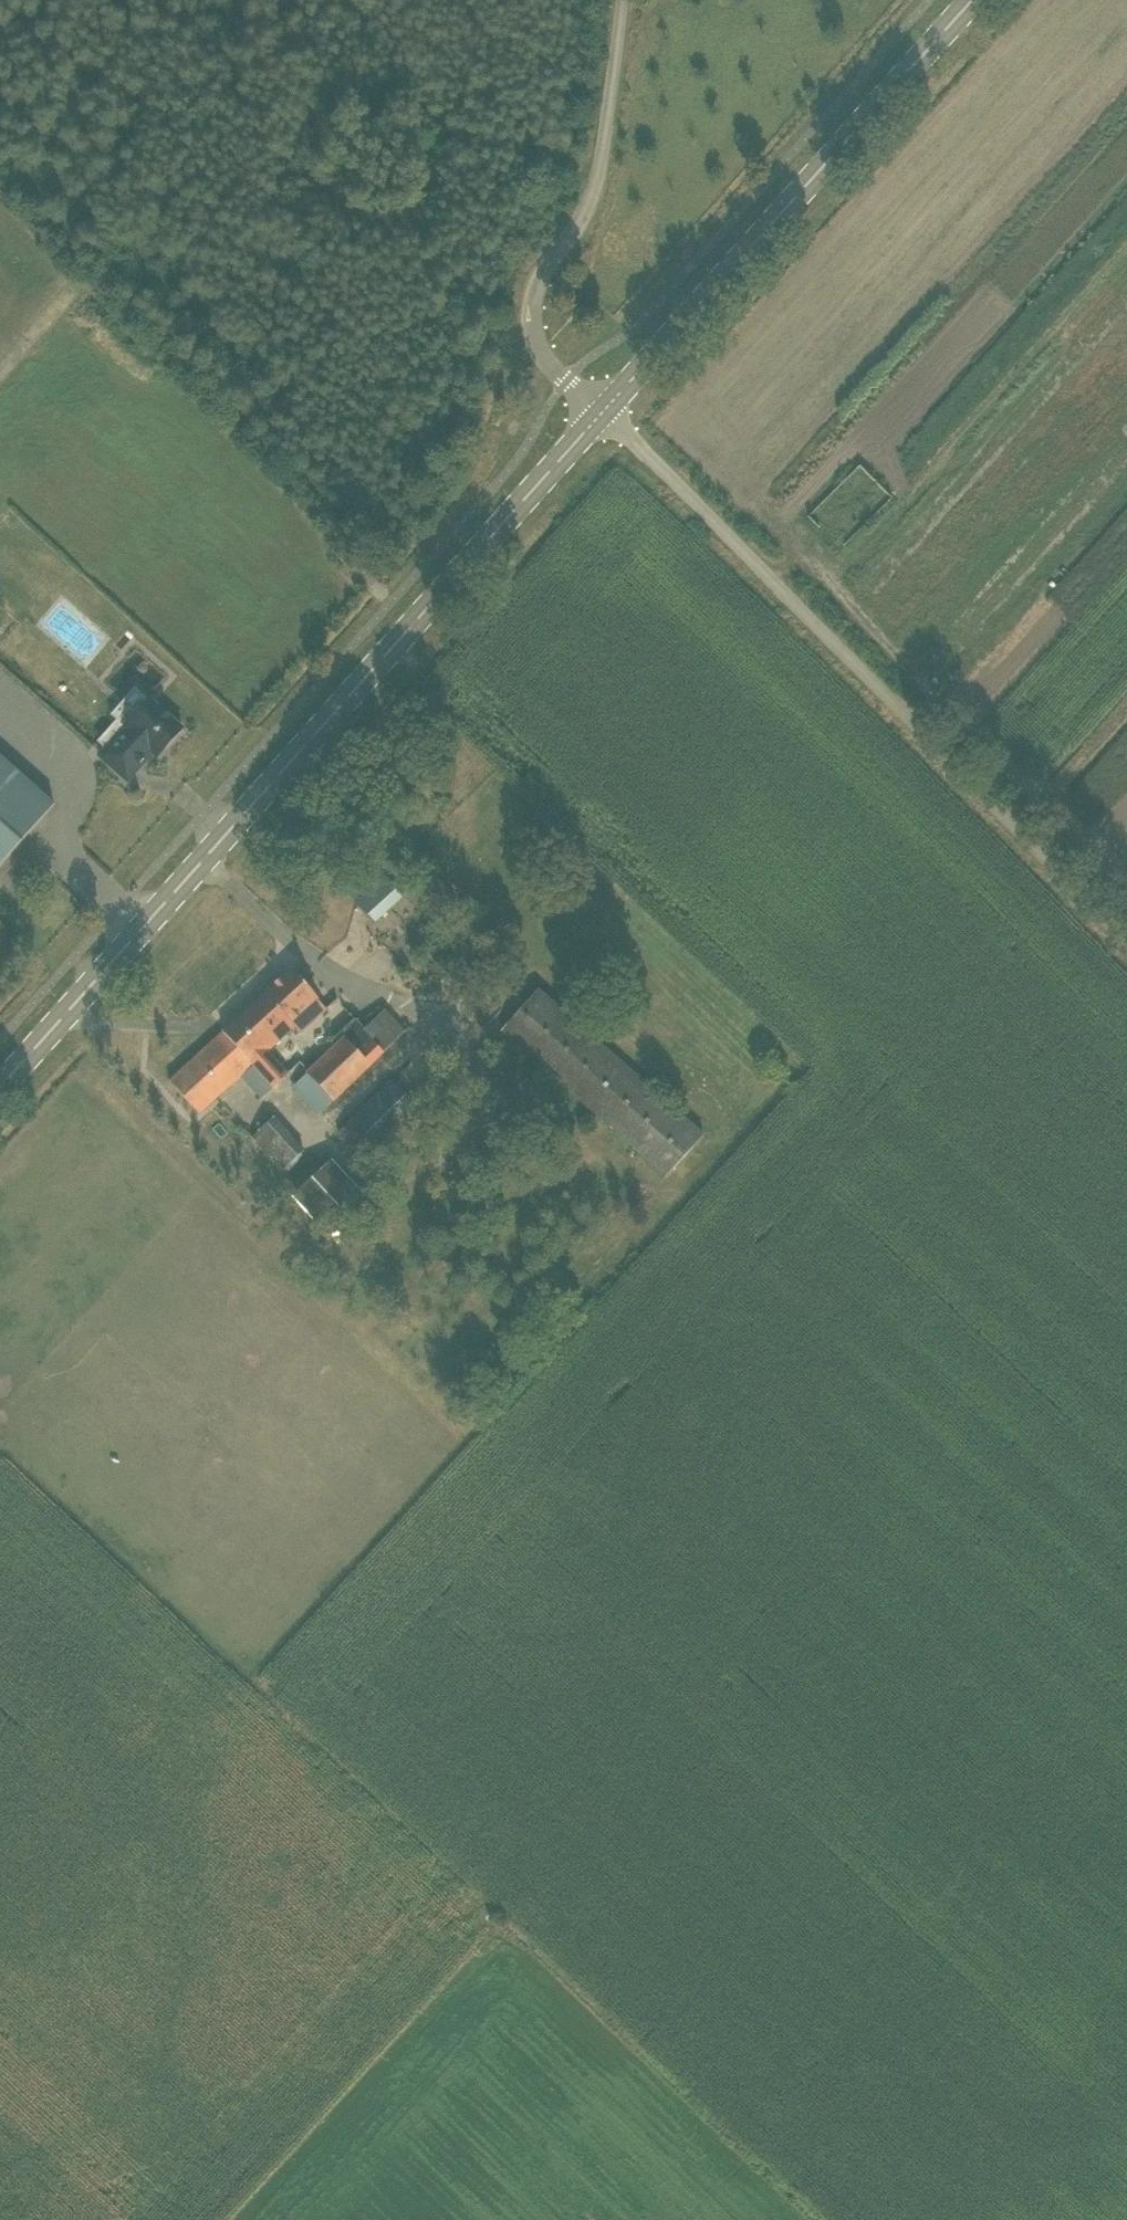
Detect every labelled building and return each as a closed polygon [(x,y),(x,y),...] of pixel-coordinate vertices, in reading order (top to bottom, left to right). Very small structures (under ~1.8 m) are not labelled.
[(356,551),(347,543),(336,555),(345,563),(356,551)] [(127,781),(161,743),(167,748),(183,730),(148,699),(123,727),(124,728),(99,756),(127,781)] [(54,804),(0,756),(0,866),(54,804)] [(356,902),(361,907),(375,922),(403,896),(384,875),(356,902)] [(289,1020),(316,995),(292,969),(170,1081),(197,1111),(250,1063),(272,1088),(288,1074),(266,1051),(294,1025),(289,1020)] [(537,990),(500,1032),(666,1177),(703,1136),(537,990)] [(333,1038),(339,1044),(294,1087),(319,1114),(406,1031),(385,1009),(364,1029),(354,1018),(333,1038)] [(419,1110),(390,1081),(337,1133),(366,1162),(419,1110)] [(275,1115),(251,1137),(281,1171),(305,1149),(275,1115)] [(367,1201),(332,1161),(292,1195),(327,1236),(356,1211),(369,1226),(382,1215),(369,1200),(367,1201)]
